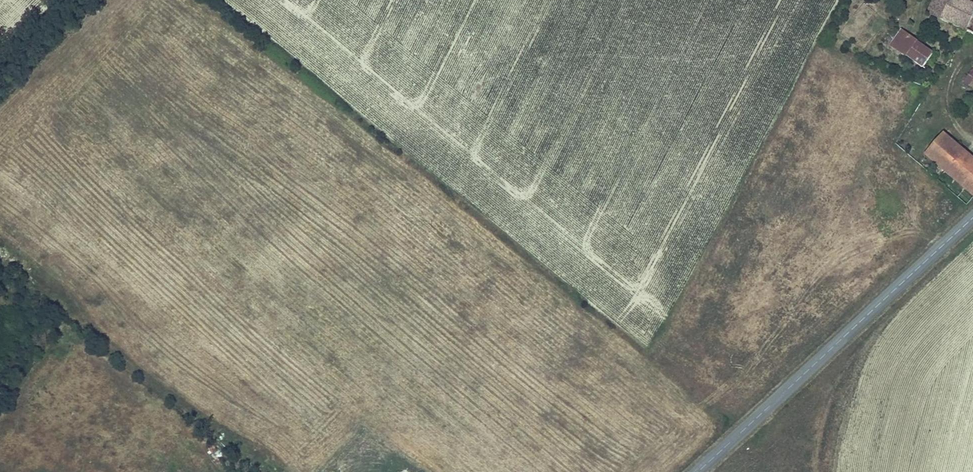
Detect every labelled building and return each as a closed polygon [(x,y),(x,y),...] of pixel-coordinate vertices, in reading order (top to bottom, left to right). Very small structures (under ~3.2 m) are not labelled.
[(927,12),(965,31),(968,26),(972,16),(972,5),(962,0),(933,0),(927,12)] [(901,32),(891,45),(922,68),(931,54),(901,32)] [(964,81),(972,87),(972,71),(971,70),(964,81)] [(945,172),(942,169),(959,148),(943,135),(925,155),(937,165),(933,171),(940,177),(945,172)] [(942,169),(945,172),(972,196),(972,161),(959,148),(942,169)]
